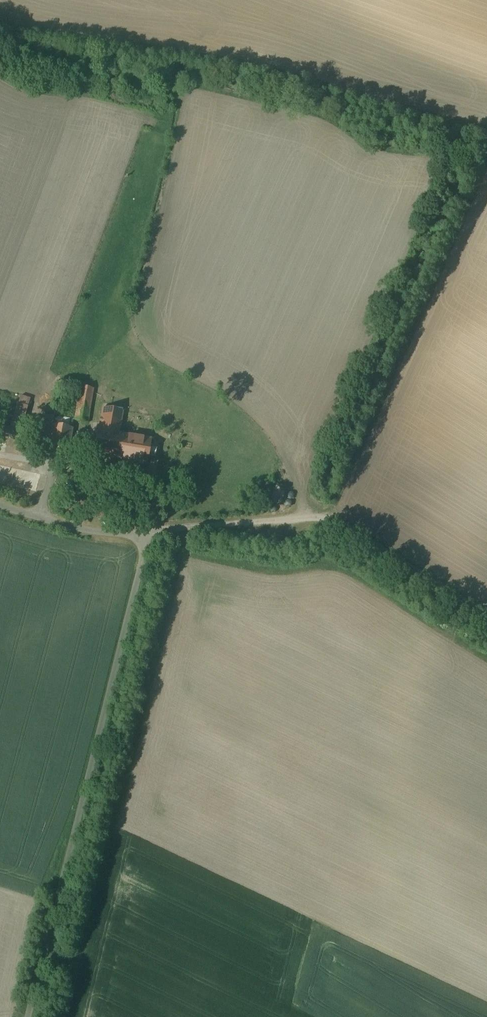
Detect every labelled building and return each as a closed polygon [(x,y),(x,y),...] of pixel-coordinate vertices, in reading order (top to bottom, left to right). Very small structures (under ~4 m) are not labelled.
[(81,387),(75,420),(87,422),(93,389),(81,387)] [(16,394),(6,428),(17,431),(27,397),(16,394)] [(98,431),(93,455),(115,458),(119,434),(123,412),(102,408),(98,431)] [(73,421),(54,417),(52,425),(72,429),(73,421)] [(72,429),(52,425),(47,455),(67,458),(72,429)] [(150,440),(119,434),(115,458),(146,464),(150,440)] [(82,485),(70,482),(68,490),(80,493),(82,485)]
